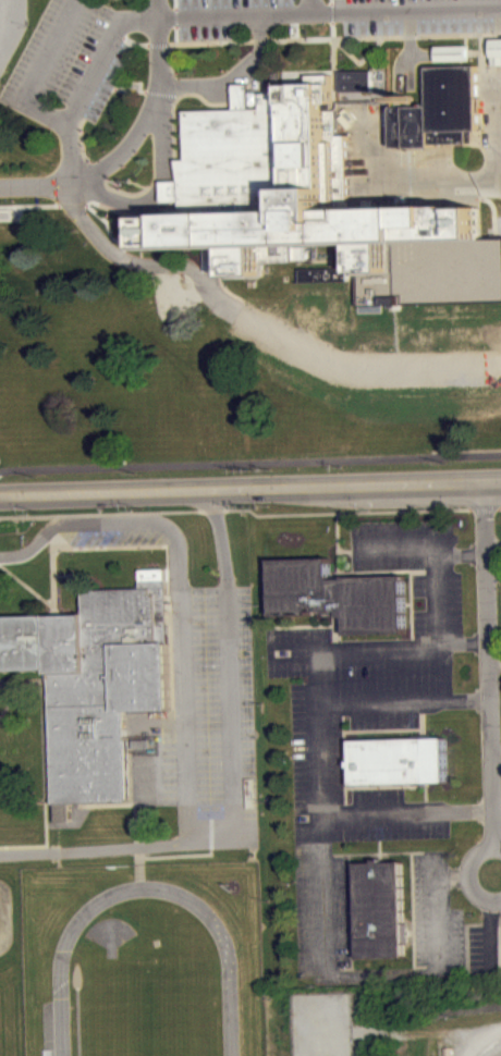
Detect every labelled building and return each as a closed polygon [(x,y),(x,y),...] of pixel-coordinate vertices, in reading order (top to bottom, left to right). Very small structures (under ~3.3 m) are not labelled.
[(494,64),(500,64),(500,38),(492,38),(494,64)] [(438,46),(439,60),(468,60),(468,45),(438,46)] [(476,65),(476,70),(478,128),(468,128),(469,142),(431,143),(431,146),(392,146),(391,107),(429,106),(428,66),(476,65)] [(341,70),(341,90),(371,89),(371,69),(341,70)] [(185,110),(187,158),(176,159),(181,181),(176,181),(163,182),(164,201),(174,201),(182,201),(182,208),(168,208),(168,212),(164,213),(164,217),(139,217),(139,248),(205,247),(205,270),(221,270),(228,270),(228,277),(265,275),(264,260),(318,259),(317,243),(355,243),(356,272),(392,271),(390,242),(393,242),(479,241),(478,207),(453,207),(452,204),(345,208),(342,136),(332,136),(332,101),(331,89),(331,74),(308,75),(309,83),(286,84),(288,88),(262,93),(262,108),(252,108),(250,83),(236,84),(236,103),(236,109),(185,110)] [(301,290),(350,289),(350,275),(301,276),(301,290)] [(272,557),(273,614),(311,614),(314,610),(337,611),(337,613),(341,614),(342,617),(347,617),(349,634),(407,633),(406,603),(405,575),(332,577),(332,573),(331,556),(272,557)] [(0,616),(0,670),(50,668),(50,676),(53,803),(57,803),(58,821),(72,821),(72,802),(129,801),(125,711),(170,710),(167,580),(140,580),(140,588),(85,590),(86,614),(54,614),(0,616)] [(354,739),(354,784),(449,782),(448,737),(354,739)] [(359,862),(362,957),(407,956),(404,861),(359,862)] [(296,1004),(297,1015),(322,1014),(322,1003),(296,1004)]
